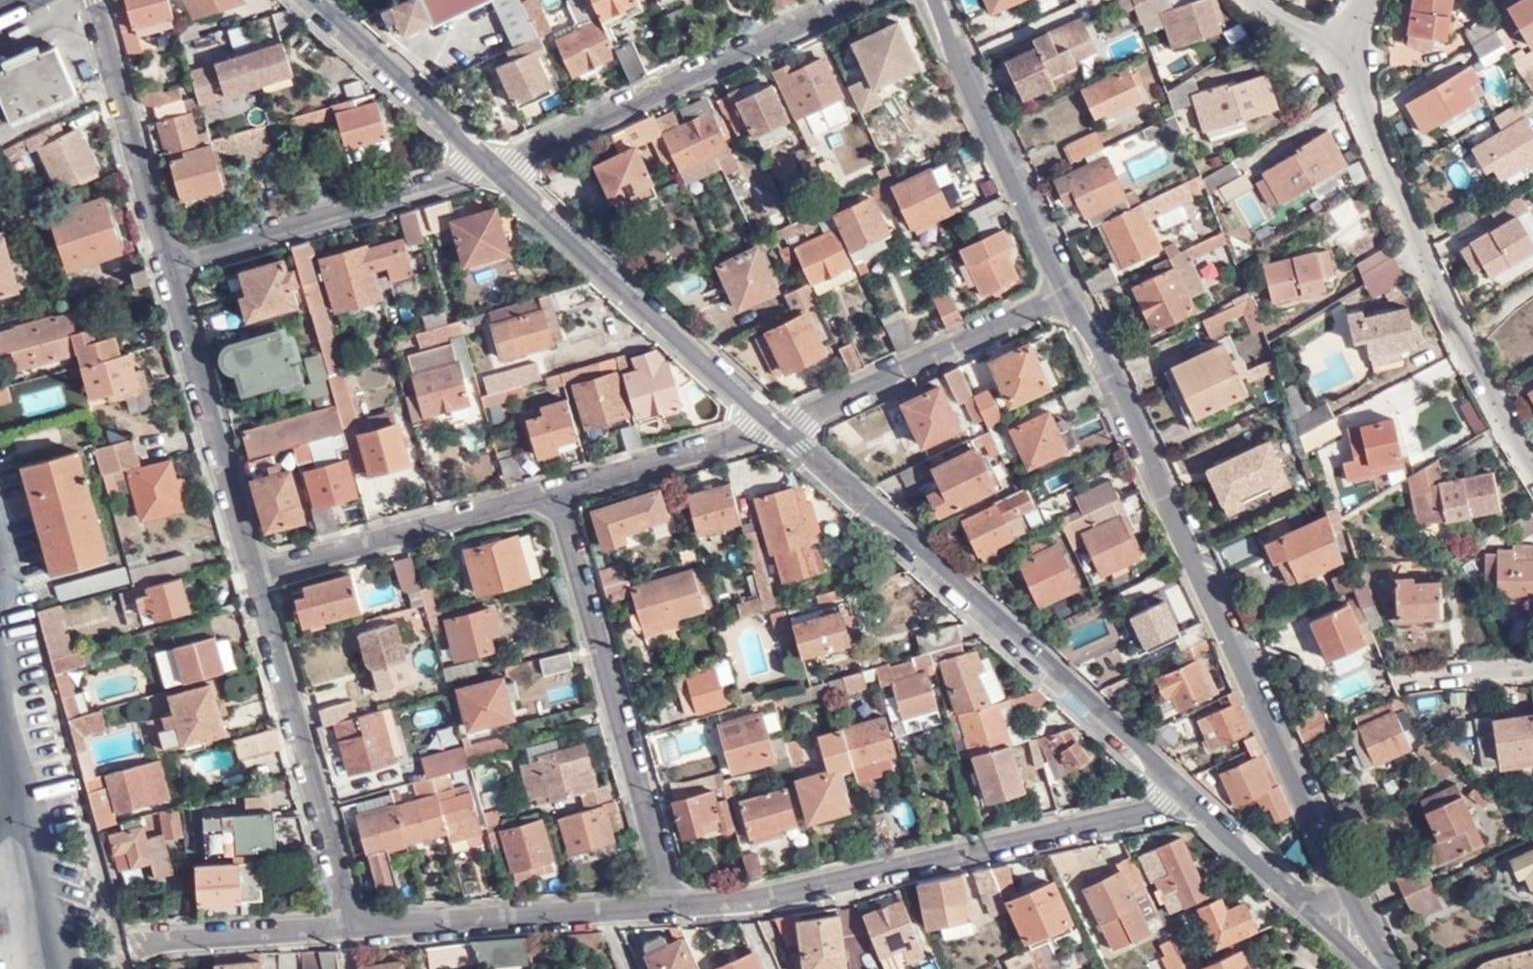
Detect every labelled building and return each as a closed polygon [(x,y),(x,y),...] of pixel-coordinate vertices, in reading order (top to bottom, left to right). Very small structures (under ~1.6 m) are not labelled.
[(120,25),(133,22),(127,0),(113,0),(120,25)] [(133,22),(135,28),(175,18),(169,0),(127,0),(133,22)] [(175,18),(175,20),(195,12),(189,0),(169,0),(175,18)] [(195,12),(196,16),(245,2),(244,0),(189,0),(195,12)] [(383,11),(394,32),(402,28),(405,34),(432,22),(433,25),(488,0),(405,0),(383,11)] [(539,37),(531,21),(520,0),(494,0),(516,48),(539,37)] [(543,14),(536,0),(521,0),(520,0),(531,21),(543,14)] [(601,19),(638,1),(638,0),(592,0),(594,3),(601,19)] [(786,8),(783,0),(768,0),(774,13),(786,8)] [(1015,0),(986,0),(991,11),(1015,0)] [(1141,23),(1163,14),(1166,23),(1174,47),(1221,31),(1213,6),(1220,3),(1219,0),(1196,0),(1173,7),(1170,0),(1144,0),(1135,4),(1141,23)] [(1451,0),(1414,0),(1408,46),(1431,50),(1434,39),(1444,41),(1451,0)] [(1532,44),(1532,0),(1521,0),(1508,7),(1531,45),(1532,44)] [(618,54),(616,50),(601,19),(594,3),(585,7),(577,11),(584,26),(556,39),(574,74),(618,54)] [(1467,33),(1474,47),(1495,34),(1476,3),(1469,7),(1480,26),(1467,33)] [(531,21),(539,37),(551,31),(543,14),(531,21)] [(1145,33),(1166,23),(1163,14),(1141,23),(1145,33)] [(1034,40),(1046,34),(1082,17),(1082,15),(1034,38),(1034,40)] [(1075,59),(1069,47),(1092,36),(1082,17),(1046,34),(1034,40),(1037,46),(1006,60),(1023,97),(1055,82),(1050,74),(1076,62),(1075,59)] [(175,18),(135,28),(138,37),(177,27),(175,20),(175,18)] [(869,77),(848,86),(861,113),(882,103),(875,88),(918,67),(898,23),(853,44),(869,77)] [(178,29),(181,40),(199,34),(196,24),(178,29)] [(122,32),(129,59),(143,55),(138,37),(135,28),(122,32)] [(1495,34),(1474,47),(1483,60),(1504,48),(1495,34)] [(1075,59),(1097,48),(1092,36),(1069,47),(1075,59)] [(538,59),(548,55),(539,37),(516,48),(508,51),(514,60),(498,68),(515,107),(552,89),(538,59)] [(200,102),(292,73),(282,41),(190,70),(200,102)] [(631,82),(649,73),(632,41),(616,50),(618,54),(631,82)] [(0,69),(0,124),(76,91),(56,44),(0,69)] [(1174,87),(1160,50),(1153,53),(1153,55),(1167,91),(1174,87)] [(1532,68),(1532,52),(1526,56),(1523,50),(1510,58),(1520,76),(1532,68)] [(789,65),(772,73),(800,130),(809,148),(820,142),(807,116),(822,110),(832,130),(853,121),(824,60),(793,74),(789,65)] [(1478,102),(1476,98),(1471,89),(1479,84),(1481,82),(1472,67),(1406,105),(1424,135),(1478,102)] [(1520,76),(1532,96),(1532,97),(1532,68),(1520,76)] [(1146,101),(1130,69),(1084,92),(1096,119),(1108,113),(1110,118),(1146,101)] [(336,104),(372,94),(381,92),(358,71),(326,92),(328,106),(336,104)] [(1174,87),(1167,91),(1174,111),(1195,103),(1205,131),(1207,130),(1243,118),(1278,107),(1265,73),(1226,86),(1225,83),(1199,91),(1194,74),(1174,87)] [(766,79),(731,95),(737,107),(740,106),(755,137),(788,122),(766,79)] [(1471,89),(1476,98),(1485,93),(1479,84),(1471,89)] [(154,107),(158,122),(191,112),(201,109),(197,94),(183,98),(181,90),(164,95),(162,90),(139,96),(141,103),(154,107)] [(374,100),(372,94),(336,104),(349,158),(389,146),(376,100),(374,100)] [(737,107),(731,95),(721,100),(731,115),(738,129),(746,126),(737,107)] [(1532,115),(1532,97),(1532,96),(1508,110),(1518,124),(1525,136),(1526,141),(1532,152),(1532,130),(1526,119),(1532,115)] [(675,160),(680,172),(716,155),(728,149),(726,144),(715,122),(706,103),(684,113),(689,124),(681,128),(674,111),(656,118),(663,134),(675,160)] [(295,130),(299,144),(317,139),(312,128),(333,121),(328,106),(291,117),(295,130)] [(1532,160),(1532,152),(1526,141),(1525,136),(1518,124),(1508,110),(1494,118),(1503,132),(1473,151),(1486,172),(1493,168),(1500,179),(1532,160)] [(158,122),(166,151),(169,150),(200,142),(191,112),(158,122)] [(1183,132),(1180,125),(1176,114),(1143,130),(1148,141),(1157,137),(1160,143),(1183,132)] [(654,116),(627,128),(636,146),(651,140),(663,134),(656,118),(654,116)] [(283,134),(295,130),(291,117),(279,120),(283,134)] [(1248,131),(1243,118),(1207,130),(1211,143),(1248,131)] [(722,119),(715,122),(726,144),(733,141),(722,119)] [(217,163),(243,155),(249,153),(250,157),(275,149),(269,122),(235,132),(240,147),(214,155),(217,163)] [(746,126),(738,129),(745,145),(753,142),(746,126)] [(57,138),(51,127),(24,141),(29,152),(37,148),(56,189),(97,169),(77,127),(57,138)] [(809,148),(800,130),(788,135),(798,158),(811,152),(809,148)] [(1348,164),(1327,130),(1294,149),(1296,152),(1263,172),(1265,176),(1257,182),(1270,204),(1279,199),(1282,203),(1348,164)] [(224,188),(217,163),(214,155),(240,147),(235,132),(210,139),(200,142),(169,150),(183,200),(224,188)] [(663,134),(651,140),(663,166),(675,160),(663,134)] [(1064,148),(1071,164),(1085,157),(1103,148),(1096,134),(1064,148)] [(16,144),(2,151),(7,160),(20,152),(16,144)] [(658,193),(636,146),(599,165),(620,212),(658,193)] [(1103,148),(1085,157),(1089,166),(1070,175),(1069,174),(1055,180),(1065,202),(1077,197),(1091,227),(1102,222),(1131,207),(1142,202),(1135,188),(1123,193),(1103,148)] [(716,155),(721,166),(724,172),(737,167),(728,149),(716,155)] [(680,172),(685,182),(721,166),(716,155),(680,172)] [(957,203),(935,156),(922,162),(927,171),(893,186),(901,203),(911,224),(957,203)] [(885,193),(892,207),(901,203),(893,186),(927,171),(922,162),(891,176),(880,182),(885,193)] [(1242,175),(1233,162),(1205,179),(1212,192),(1242,175)] [(1200,174),(1142,202),(1131,207),(1102,222),(1123,265),(1161,247),(1149,220),(1157,216),(1182,204),(1193,200),(1189,192),(1205,185),(1200,174)] [(1246,174),(1218,192),(1229,209),(1257,191),(1246,174)] [(876,196),(885,193),(880,182),(872,185),(876,196)] [(32,210),(49,202),(44,192),(27,199),(32,210)] [(1521,194),(1490,212),(1499,228),(1461,249),(1473,271),(1484,265),(1491,276),(1532,252),(1532,241),(1519,216),(1528,210),(1521,194)] [(995,215),(1008,209),(1002,196),(966,213),(972,226),(995,215)] [(851,251),(858,247),(889,234),(871,198),(834,215),(838,223),(851,251)] [(456,221),(450,199),(427,206),(433,229),(434,231),(439,230),(456,224),(460,239),(466,261),(509,249),(498,209),(456,221)] [(124,251),(113,217),(105,220),(99,202),(50,219),(69,271),(124,251)] [(960,209),(957,203),(911,224),(915,233),(935,225),(934,220),(960,209)] [(1182,204),(1157,216),(1163,230),(1188,218),(1182,204)] [(806,274),(811,283),(852,265),(834,226),(838,223),(834,215),(829,205),(791,222),(784,225),(792,244),(806,274)] [(427,206),(415,210),(421,232),(433,229),(427,206)] [(772,214),(778,228),(784,225),(791,222),(784,208),(772,214)] [(16,218),(20,228),(37,221),(32,210),(16,218)] [(415,210),(401,214),(409,240),(422,236),(421,232),(415,210)] [(978,239),(1001,228),(995,215),(972,226),(978,239)] [(456,224),(439,230),(442,243),(460,239),(456,224)] [(1011,245),(1003,228),(1001,228),(978,239),(959,247),(982,295),(1018,278),(1004,248),(1011,245)] [(1206,239),(1211,251),(1217,248),(1225,261),(1235,257),(1224,231),(1206,239)] [(2,237),(0,238),(0,294),(17,289),(2,237)] [(403,239),(366,248),(372,271),(387,267),(395,293),(417,287),(403,239)] [(1171,256),(1155,264),(1159,273),(1132,286),(1153,331),(1196,310),(1176,267),(1211,251),(1206,239),(1183,251),(1171,256)] [(291,246),(310,310),(317,337),(330,333),(308,256),(314,253),(310,240),(291,246)] [(1167,246),(1171,256),(1183,251),(1178,240),(1167,246)] [(366,248),(365,243),(319,257),(336,310),(380,297),(372,271),(366,248)] [(806,274),(792,244),(778,250),(784,264),(786,264),(793,280),(806,274)] [(777,290),(757,247),(717,265),(738,308),(777,290)] [(851,251),(859,268),(866,264),(858,247),(851,251)] [(1368,285),(1399,267),(1389,248),(1357,266),(1368,285)] [(1336,275),(1329,249),(1265,265),(1274,301),(1326,290),(1324,277),(1336,275)] [(247,319),(295,304),(289,286),(298,283),(294,271),(285,273),(282,259),(239,272),(245,294),(239,297),(247,319)] [(132,270),(135,285),(149,281),(145,266),(132,270)] [(1407,280),(1399,267),(1368,285),(1376,298),(1386,293),(1400,285),(1407,280)] [(794,312),(818,300),(811,283),(786,294),(794,312)] [(1405,295),(1400,285),(1386,293),(1392,302),(1405,295)] [(563,341),(550,293),(540,296),(552,343),(563,341)] [(948,327),(964,320),(952,295),(936,303),(948,327)] [(552,343),(540,296),(490,311),(503,357),(552,343)] [(1251,296),(1203,320),(1214,345),(1229,338),(1222,326),(1244,315),(1254,333),(1264,328),(1251,296)] [(808,317),(823,310),(818,300),(794,312),(765,326),(769,335),(787,371),(825,354),(808,317)] [(448,323),(443,307),(422,314),(426,329),(448,323)] [(1417,345),(1409,308),(1365,316),(1363,309),(1349,312),(1354,341),(1366,339),(1372,363),(1402,357),(1400,349),(1417,345)] [(81,365),(109,358),(104,338),(95,340),(92,327),(76,331),(71,312),(0,331),(0,350),(1,352),(10,349),(16,368),(78,352),(81,365)] [(898,351),(915,343),(914,341),(908,330),(902,318),(886,326),(898,351)] [(448,323),(426,329),(418,332),(421,344),(463,332),(459,319),(448,323)] [(908,330),(914,341),(925,335),(919,326),(908,330)] [(277,330),(229,344),(236,369),(242,388),(275,379),(292,375),(286,356),(294,353),(290,339),(282,341),(277,330)] [(317,337),(324,360),(328,374),(341,371),(330,333),(317,337)] [(109,358),(119,354),(115,335),(104,338),(109,358)] [(777,377),(787,371),(769,335),(759,340),(777,377)] [(1229,338),(1214,345),(1211,346),(1213,352),(1234,343),(1231,337),(1229,338)] [(852,373),(865,367),(853,340),(840,346),(852,373)] [(406,394),(413,424),(427,420),(425,411),(468,400),(451,341),(409,353),(419,391),(406,394)] [(1234,343),(1213,352),(1218,360),(1176,379),(1195,419),(1225,404),(1247,393),(1239,375),(1237,370),(1244,366),(1234,343)] [(236,369),(229,344),(223,350),(220,356),(220,363),(224,368),(232,370),(236,369)] [(1038,363),(1030,345),(992,362),(1011,404),(1059,381),(1048,359),(1038,363)] [(657,350),(634,357),(637,369),(626,372),(637,413),(662,406),(665,417),(682,411),(670,363),(657,350)] [(134,371),(129,352),(119,354),(109,358),(81,365),(83,375),(89,398),(105,393),(107,402),(125,398),(123,388),(138,385),(134,371)] [(1218,360),(1213,352),(1164,376),(1190,432),(1229,413),(1225,404),(1195,419),(1176,379),(1218,360)] [(615,356),(619,367),(627,365),(623,354),(615,356)] [(1253,383),(1279,371),(1275,358),(1247,371),(1253,383)] [(609,369),(606,359),(560,372),(563,382),(609,369)] [(299,384),(303,399),(332,391),(328,374),(324,360),(311,364),(316,379),(299,384)] [(489,394),(512,386),(542,378),(538,363),(484,378),(489,394)] [(81,365),(68,368),(71,378),(83,375),(81,365)] [(959,366),(945,372),(960,402),(965,401),(976,421),(983,418),(973,396),(959,366)] [(1239,375),(1247,371),(1244,366),(1237,370),(1239,375)] [(141,369),(134,371),(138,385),(123,388),(125,398),(147,392),(141,369)] [(346,440),(356,476),(407,462),(397,423),(362,432),(361,429),(354,431),(352,423),(357,422),(357,420),(341,371),(328,374),(332,391),(336,405),(343,430),(346,440)] [(548,386),(563,382),(560,372),(545,377),(548,386)] [(627,414),(614,374),(574,385),(586,426),(627,414)] [(294,387),(292,375),(275,379),(278,390),(294,387)] [(0,386),(0,397),(8,395),(6,385),(0,386)] [(481,396),(483,405),(515,396),(512,386),(489,394),(481,396)] [(959,427),(939,387),(903,404),(923,445),(959,427)] [(1300,436),(1334,419),(1326,404),(1308,412),(1294,387),(1286,389),(1300,436)] [(983,418),(988,430),(1004,422),(988,389),(973,396),(983,418)] [(539,455),(581,443),(567,397),(537,407),(540,414),(529,419),(539,455)] [(245,432),(251,456),(293,444),(343,430),(336,405),(245,432)] [(1068,450),(1050,410),(1010,428),(1028,467),(1068,450)] [(362,432),(397,423),(394,411),(357,420),(357,422),(352,423),(354,431),(361,429),(362,432)] [(1403,466),(1394,418),(1350,426),(1354,456),(1366,454),(1367,464),(1370,464),(1371,472),(1403,466)] [(1300,436),(1306,450),(1340,432),(1334,419),(1300,436)] [(989,432),(999,452),(1007,448),(998,428),(989,432)] [(293,444),(295,454),(346,440),(343,430),(293,444)] [(988,430),(979,434),(984,443),(938,464),(947,487),(931,495),(939,511),(1001,483),(993,466),(987,468),(981,453),(987,450),(990,456),(999,452),(989,432),(988,430)] [(128,468),(141,464),(134,437),(95,447),(103,474),(128,468)] [(1290,486),(1269,442),(1252,449),(1251,448),(1221,460),(1223,464),(1206,471),(1227,515),(1245,507),(1243,503),(1270,490),(1272,494),(1290,486)] [(22,467),(52,572),(108,556),(79,451),(22,467)] [(274,464),(271,453),(247,460),(266,528),(302,518),(288,469),(281,471),(279,463),(274,464)] [(505,484),(522,480),(514,455),(499,459),(505,484)] [(345,460),(306,470),(316,505),(354,494),(345,460)] [(1442,483),(1438,461),(1410,477),(1413,494),(1430,491),(1430,485),(1442,483)] [(129,473),(128,468),(103,474),(109,497),(118,494),(116,483),(130,479),(142,522),(182,511),(177,494),(184,492),(181,479),(175,481),(169,462),(129,473)] [(1049,492),(1071,481),(1065,470),(1043,481),(1049,492)] [(1442,486),(1442,483),(1430,485),(1430,491),(1413,494),(1415,503),(1432,499),(1434,511),(1444,509),(1446,519),(1500,509),(1493,472),(1462,479),(1463,482),(1442,486)] [(1083,516),(1089,513),(1120,499),(1111,481),(1075,498),(1083,516)] [(740,523),(730,482),(686,495),(697,535),(740,523)] [(791,486),(756,496),(771,551),(774,551),(783,581),(823,569),(814,539),(807,541),(791,486)] [(964,520),(981,555),(1015,539),(1012,536),(1025,530),(1017,513),(1036,504),(1027,486),(996,500),(999,504),(964,520)] [(664,517),(657,490),(591,509),(601,547),(625,540),(621,529),(664,517)] [(1432,499),(1415,503),(1419,524),(1446,519),(1444,509),(1434,511),(1432,499)] [(1062,527),(1064,531),(1077,525),(1100,575),(1137,559),(1113,507),(1091,517),(1089,513),(1083,516),(1062,527)] [(1336,509),(1328,513),(1329,518),(1332,523),(1340,518),(1336,509)] [(1531,511),(1508,525),(1516,536),(1532,525),(1532,513),(1531,511)] [(1289,583),(1343,560),(1332,523),(1329,518),(1271,543),(1289,583)] [(751,520),(740,523),(755,573),(757,584),(761,596),(764,609),(775,606),(773,596),(751,520)] [(527,534),(517,536),(529,579),(537,577),(527,534)] [(529,579),(517,536),(501,540),(499,537),(481,542),(482,545),(466,549),(478,593),(529,580),(529,579)] [(981,555),(984,562),(1018,547),(1015,539),(981,555)] [(1046,551),(1041,542),(1029,547),(1034,557),(1022,563),(1040,604),(1077,587),(1056,546),(1046,551)] [(696,558),(692,546),(679,550),(683,563),(696,558)] [(1498,587),(1498,591),(1505,591),(1505,601),(1528,600),(1528,596),(1532,596),(1532,546),(1515,546),(1515,550),(1499,550),(1499,556),(1498,587)] [(395,554),(397,564),(405,593),(410,592),(415,607),(424,604),(420,589),(409,551),(395,554)] [(133,585),(188,569),(184,553),(129,569),(133,585)] [(395,554),(374,560),(376,568),(397,564),(395,554)] [(712,554),(702,557),(705,566),(715,563),(712,554)] [(624,564),(597,571),(601,587),(628,579),(624,564)] [(54,586),(59,602),(130,583),(126,567),(54,586)] [(701,567),(661,579),(672,618),(678,616),(712,606),(701,567)] [(1177,567),(1160,575),(1164,582),(1180,574),(1177,567)] [(757,584),(755,573),(749,574),(751,585),(757,584)] [(181,577),(190,607),(201,603),(192,574),(181,577)] [(361,611),(350,574),(305,586),(308,596),(296,599),(303,625),(361,611)] [(1413,581),(1412,576),(1383,578),(1384,600),(1396,600),(1398,619),(1442,617),(1439,580),(1413,581)] [(191,609),(190,607),(181,577),(124,592),(129,614),(142,611),(144,621),(191,609)] [(628,579),(601,587),(606,602),(632,593),(639,613),(630,616),(634,629),(643,626),(672,618),(661,579),(631,587),(628,579)] [(1367,583),(1355,590),(1362,608),(1374,604),(1367,583)] [(751,585),(755,598),(761,596),(757,584),(751,585)] [(420,589),(424,604),(426,613),(437,610),(430,586),(420,589)] [(844,597),(842,588),(817,594),(820,604),(844,597)] [(782,593),(773,596),(775,606),(785,603),(782,593)] [(738,602),(742,615),(764,609),(761,596),(755,598),(738,602)] [(802,599),(785,603),(789,614),(804,609),(802,599)] [(1175,637),(1182,650),(1191,646),(1209,637),(1202,620),(1180,630),(1166,599),(1150,607),(1147,600),(1140,603),(1143,610),(1132,615),(1149,650),(1175,637)] [(1371,629),(1364,614),(1355,618),(1349,603),(1312,621),(1331,661),(1366,645),(1362,633),(1371,629)] [(67,626),(61,604),(38,611),(51,659),(72,653),(65,626),(67,626)] [(1374,604),(1362,608),(1364,614),(1371,629),(1382,624),(1374,604)] [(3,610),(16,690),(48,685),(36,605),(3,610)] [(799,648),(802,655),(802,658),(851,644),(839,606),(791,620),(794,632),(799,648)] [(498,625),(493,607),(445,619),(457,659),(493,650),(488,628),(498,625)] [(441,627),(437,610),(426,613),(428,617),(432,629),(441,627)] [(672,618),(675,628),(682,627),(678,616),(672,618)] [(672,618),(643,626),(645,637),(675,628),(672,618)] [(367,664),(373,668),(384,664),(390,685),(412,679),(396,621),(358,631),(367,664)] [(929,651),(962,641),(956,625),(917,636),(922,653),(929,651)] [(788,651),(799,648),(794,632),(784,635),(788,651)] [(226,666),(217,638),(216,633),(174,645),(184,678),(226,666)] [(225,637),(217,638),(226,666),(233,664),(225,637)] [(1195,653),(1213,645),(1209,637),(1191,646),(1195,653)] [(966,654),(962,641),(929,651),(933,665),(939,664),(957,715),(990,704),(974,666),(981,663),(976,650),(966,654)] [(184,678),(174,645),(164,648),(173,681),(184,678)] [(86,666),(82,650),(72,653),(51,659),(69,719),(80,715),(73,695),(74,694),(67,672),(86,666)] [(571,667),(567,651),(540,659),(545,675),(571,667)] [(933,665),(929,651),(922,653),(914,655),(918,669),(933,665)] [(729,683),(735,681),(733,674),(728,657),(689,669),(691,675),(715,668),(720,686),(729,683)] [(1213,693),(1196,658),(1154,677),(1162,696),(1170,693),(1177,709),(1213,693)] [(878,675),(879,679),(890,676),(902,717),(936,708),(926,673),(916,676),(912,661),(898,665),(897,660),(875,667),(878,675)] [(446,681),(478,677),(476,663),(445,667),(446,681)] [(372,682),(374,689),(390,685),(384,664),(373,668),(367,664),(372,682)] [(864,679),(878,675),(875,667),(841,677),(846,692),(866,686),(864,679)] [(1393,679),(1389,669),(1387,667),(1381,670),(1387,682),(1393,679)] [(689,669),(671,674),(675,689),(677,687),(688,685),(697,713),(734,702),(729,683),(720,686),(715,668),(691,675),(689,669)] [(1334,678),(1338,696),(1370,688),(1366,671),(1334,678)] [(506,684),(504,676),(456,689),(467,731),(516,717),(511,701),(519,699),(514,681),(506,684)] [(1128,676),(1110,685),(1115,694),(1132,685),(1128,676)] [(831,696),(846,692),(841,677),(827,681),(830,690),(831,696)] [(827,681),(772,697),(774,705),(830,690),(827,681)] [(334,692),(336,700),(374,689),(372,682),(334,692)] [(175,712),(163,715),(166,727),(159,729),(163,747),(184,741),(202,735),(204,744),(225,738),(218,713),(215,701),(210,683),(170,694),(175,712)] [(1217,691),(1220,698),(1228,694),(1235,691),(1232,684),(1217,691)] [(688,685),(677,687),(686,716),(697,713),(688,685)] [(739,694),(742,705),(757,701),(754,689),(739,694)] [(1054,701),(1040,689),(1007,699),(1013,715),(1054,701)] [(1235,691),(1228,694),(1233,704),(1246,731),(1252,728),(1235,691)] [(1413,700),(1416,714),(1444,709),(1442,694),(1413,700)] [(1400,696),(1354,717),(1359,729),(1350,734),(1365,769),(1412,750),(1397,714),(1406,709),(1400,696)] [(1013,715),(1007,699),(996,703),(1010,745),(1022,742),(1013,715)] [(222,700),(215,701),(218,713),(224,710),(222,700)] [(318,709),(322,725),(335,721),(353,717),(349,700),(318,709)] [(996,703),(990,704),(957,715),(948,717),(955,741),(965,738),(973,757),(1010,745),(996,703)] [(1246,731),(1233,704),(1206,717),(1221,746),(1248,733),(1246,731)] [(389,707),(380,709),(392,755),(402,752),(389,707)] [(1292,722),(1301,741),(1329,728),(1320,708),(1292,722)] [(353,717),(335,721),(349,772),(393,760),(392,755),(380,709),(353,717)] [(100,710),(80,715),(69,719),(78,750),(87,747),(84,736),(106,729),(100,710)] [(1520,714),(1506,716),(1505,711),(1477,714),(1484,766),(1501,764),(1502,767),(1532,762),(1532,712),(1520,714)] [(731,770),(768,760),(773,759),(768,738),(761,712),(718,724),(731,770)] [(166,727),(163,715),(149,719),(157,749),(163,747),(159,729),(166,727)] [(851,768),(854,779),(893,768),(890,757),(894,755),(882,716),(840,728),(841,731),(851,768)] [(1221,746),(1206,717),(1198,721),(1211,750),(1221,746)] [(782,733),(778,719),(771,721),(775,736),(782,733)] [(1087,754),(1068,727),(1027,740),(1046,784),(1054,778),(1050,769),(1064,760),(1069,768),(1087,754)] [(280,749),(274,728),(246,736),(251,756),(280,749)] [(837,772),(851,768),(841,731),(816,739),(826,776),(837,772)] [(771,771),(791,766),(785,743),(782,733),(775,736),(768,738),(773,759),(768,760),(771,771)] [(202,735),(184,741),(186,750),(204,744),(202,735)] [(1247,738),(1252,748),(1260,744),(1255,735),(1247,738)] [(251,756),(246,736),(232,739),(238,760),(251,756)] [(462,737),(465,748),(468,759),(510,748),(507,737),(472,746),(470,736),(462,737)] [(955,741),(961,761),(973,757),(965,738),(955,741)] [(785,743),(791,766),(804,762),(798,739),(785,743)] [(595,786),(583,743),(534,757),(535,759),(518,763),(528,800),(534,798),(536,804),(577,792),(581,805),(611,796),(607,783),(595,786)] [(1252,748),(1247,750),(1252,759),(1255,758),(1270,789),(1279,785),(1260,744),(1252,748)] [(1026,790),(1010,745),(973,757),(989,801),(1026,790)] [(96,776),(87,747),(78,750),(86,779),(96,776)] [(423,759),(427,777),(431,777),(449,772),(470,765),(468,759),(465,748),(423,759)] [(102,775),(96,776),(86,779),(100,828),(118,822),(115,813),(172,797),(161,758),(110,773),(114,785),(105,787),(102,775)] [(1276,820),(1292,813),(1279,785),(1270,789),(1255,758),(1252,759),(1220,774),(1234,804),(1254,796),(1261,811),(1270,807),(1276,820)] [(393,760),(349,772),(352,784),(397,771),(393,760)] [(1054,778),(1069,768),(1064,760),(1050,769),(1054,778)] [(449,772),(431,777),(447,833),(448,838),(465,833),(467,838),(482,833),(468,786),(453,790),(449,772)] [(848,811),(837,772),(826,776),(799,783),(810,822),(848,811)] [(670,782),(672,799),(718,786),(715,775),(688,781),(670,782)] [(427,777),(423,779),(428,795),(395,805),(407,844),(447,833),(431,777),(427,777)] [(723,785),(725,793),(739,788),(738,781),(723,785)] [(1484,841),(1457,784),(1421,800),(1439,841),(1428,845),(1436,862),(1484,841)] [(683,837),(733,823),(725,793),(723,785),(718,786),(672,799),(683,837)] [(795,825),(784,786),(739,799),(751,838),(795,825)] [(1484,806),(1490,798),(1477,787),(1471,795),(1484,806)] [(407,844),(395,805),(392,793),(386,795),(389,806),(357,815),(367,854),(388,850),(407,844)] [(386,795),(355,803),(357,815),(389,806),(386,795)] [(251,815),(276,814),(275,799),(251,800),(251,815)] [(617,811),(615,801),(559,818),(569,853),(615,839),(609,813),(617,811)] [(184,833),(177,806),(161,811),(165,834),(147,838),(141,817),(121,821),(125,831),(110,835),(120,870),(153,862),(157,875),(175,871),(167,838),(184,833)] [(210,855),(280,850),(278,814),(276,814),(251,815),(208,816),(210,855)] [(517,883),(534,878),(530,866),(552,860),(540,819),(501,831),(517,883)] [(488,831),(495,854),(502,851),(494,829),(488,831)] [(448,838),(450,843),(467,838),(465,833),(448,838)] [(1209,894),(1182,836),(1140,854),(1152,881),(1158,879),(1174,910),(1209,894)] [(1510,859),(1518,877),(1527,873),(1532,887),(1532,849),(1510,859)] [(388,850),(367,854),(377,891),(398,885),(388,850)] [(749,882),(764,878),(756,851),(742,855),(749,882)] [(201,902),(246,899),(265,898),(262,854),(236,855),(236,862),(198,864),(201,902)] [(1084,889),(1114,948),(1150,930),(1163,923),(1129,855),(1115,862),(1119,872),(1084,889)] [(530,866),(534,878),(555,872),(552,860),(530,866)] [(1017,895),(1007,862),(991,866),(1000,899),(1003,898),(1008,897),(1026,941),(1069,923),(1051,882),(1017,895)] [(1000,899),(991,866),(973,870),(983,904),(1000,899)] [(1396,878),(1404,896),(1431,884),(1422,866),(1396,878)] [(917,882),(926,926),(941,923),(944,937),(972,932),(961,873),(917,882)] [(1431,884),(1404,896),(1415,919),(1443,907),(1431,884)] [(1228,911),(1221,896),(1201,905),(1219,943),(1257,927),(1247,902),(1228,911)] [(881,956),(886,968),(903,968),(898,956),(905,953),(908,961),(925,953),(901,898),(862,914),(881,956)] [(202,916),(247,913),(246,899),(201,902),(202,916)] [(797,913),(774,917),(798,968),(846,968),(843,948),(839,917),(839,914),(798,920),(797,913)] [(848,916),(839,917),(843,948),(861,946),(858,928),(849,927),(848,916)] [(1183,964),(1195,958),(1176,917),(1163,923),(1165,927),(1183,964)] [(603,944),(602,931),(573,933),(574,947),(603,944)] [(681,936),(666,943),(663,935),(658,933),(644,939),(641,944),(652,968),(695,968),(681,936)] [(524,958),(521,937),(470,940),(476,954),(480,962),(524,958)] [(1168,968),(1170,968),(1182,963),(1170,938),(1160,943),(1166,954),(1162,956),(1168,968)] [(476,954),(470,940),(428,946),(427,947),(435,964),(476,954)] [(1040,945),(1050,968),(1062,968),(1050,941),(1040,945)] [(1027,950),(1029,954),(1036,968),(1050,968),(1040,945),(1027,950)] [(1251,947),(1240,952),(1248,968),(1262,968),(1251,947)] [(302,968),(338,968),(337,951),(300,953),(302,968)] [(713,968),(762,968),(754,951),(713,968)] [(213,956),(214,968),(262,968),(260,952),(213,956)] [(1240,952),(1203,968),(1204,968),(1248,968),(1240,952)] [(1208,953),(1195,958),(1183,964),(1186,968),(1198,968),(1196,964),(1210,957),(1208,953)] [(1029,954),(1020,957),(1026,968),(1036,968),(1029,954)] [(404,958),(359,965),(360,968),(406,968),(404,958)]
